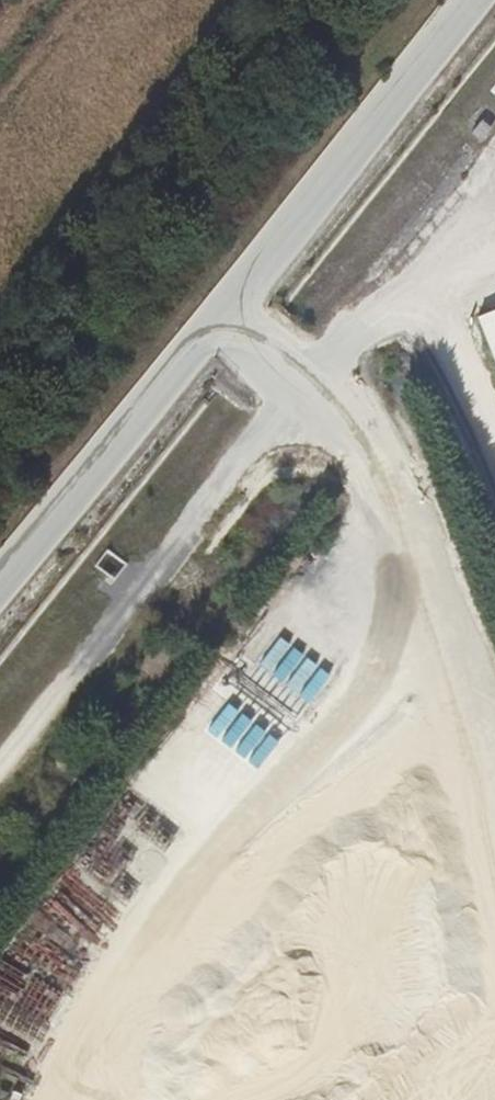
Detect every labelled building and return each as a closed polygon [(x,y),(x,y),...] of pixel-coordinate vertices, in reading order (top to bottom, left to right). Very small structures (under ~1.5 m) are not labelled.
[(475,317),(494,366),(494,309),(475,317)]
